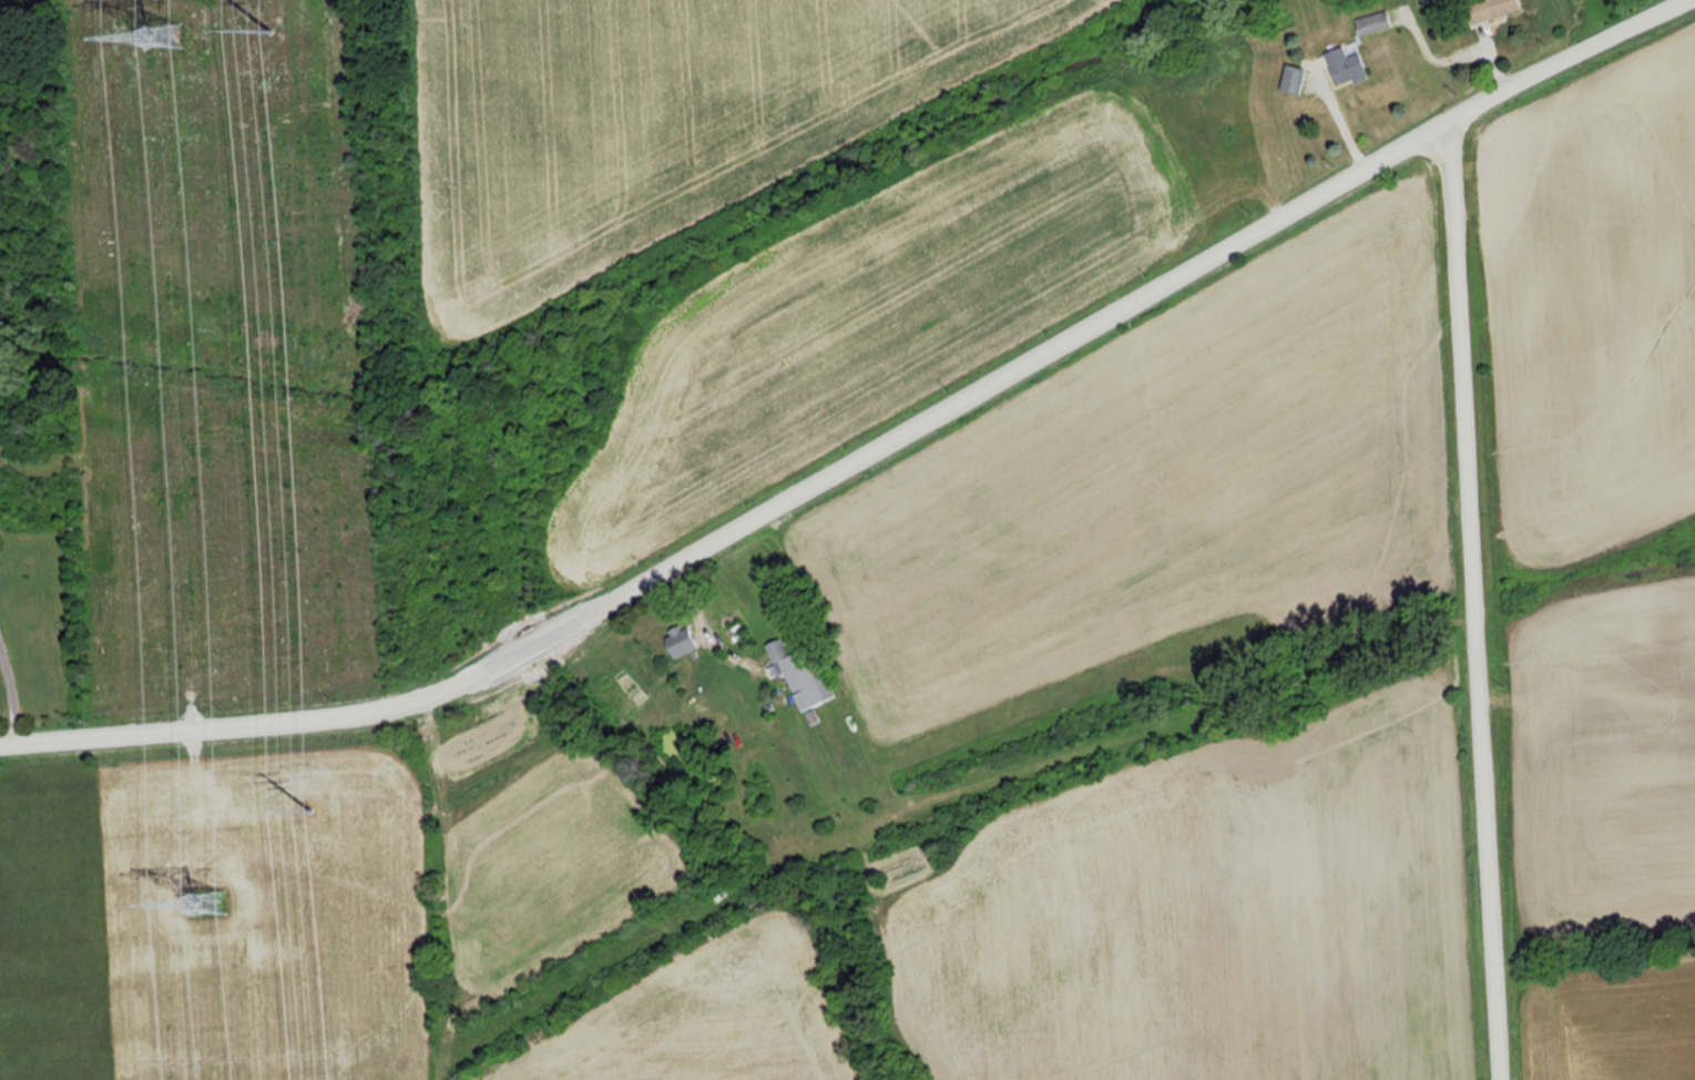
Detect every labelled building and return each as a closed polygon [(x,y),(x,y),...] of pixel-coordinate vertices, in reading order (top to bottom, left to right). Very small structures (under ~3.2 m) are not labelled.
[(1521,11),(1518,0),(1463,0),(1469,24),(1521,11)] [(1392,26),(1386,9),(1354,20),(1361,37),(1392,26)] [(1332,87),(1365,77),(1355,42),(1322,51),(1332,87)] [(672,660),(699,646),(686,621),(659,634),(672,660)] [(794,711),(835,698),(817,644),(791,652),(786,636),(772,641),(794,711)]
